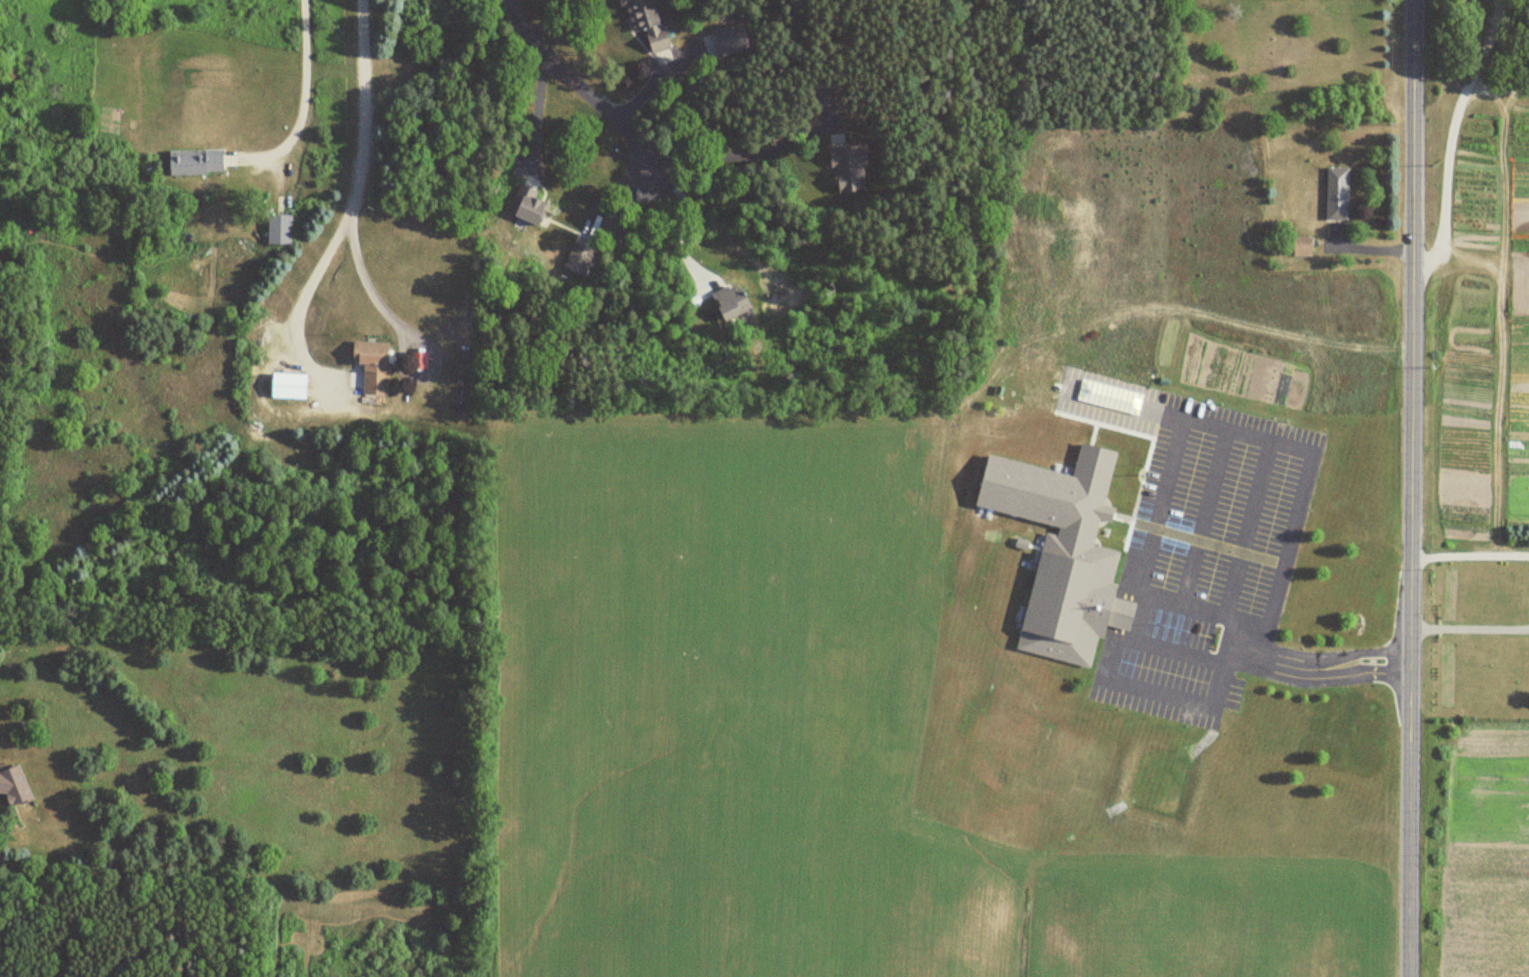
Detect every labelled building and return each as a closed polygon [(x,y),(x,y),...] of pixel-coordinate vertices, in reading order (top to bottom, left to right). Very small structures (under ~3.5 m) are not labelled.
[(633,37),(623,0),(658,0),(673,63),(655,67),(647,33),(633,37)] [(712,31),(742,22),(750,49),(721,58),(712,31)] [(827,148),(864,144),(869,193),(832,197),(827,148)] [(167,150),(167,175),(220,175),(220,151),(167,150)] [(1326,169),(1348,169),(1348,222),(1325,222),(1326,169)] [(518,183),(510,203),(520,207),(516,217),(540,227),(548,207),(530,200),(534,190),(518,183)] [(290,245),(290,215),(266,215),(266,245),(290,245)] [(584,278),(598,239),(577,231),(562,269),(584,278)] [(1291,238),(1310,238),(1310,256),(1291,257),(1291,238)] [(709,296),(740,282),(753,313),(723,327),(709,296)] [(386,343),(350,343),(350,366),(361,366),(361,395),(385,395),(386,343)] [(303,375),(270,375),(269,398),(303,399),(303,375)] [(1015,650),(1090,667),(1100,624),(1127,630),(1134,602),(1108,597),(1118,551),(1091,545),(1097,516),(1061,508),(1055,535),(1042,532),(1015,650)] [(2,794),(6,807),(29,800),(18,765),(0,770),(0,794),(2,794)]
